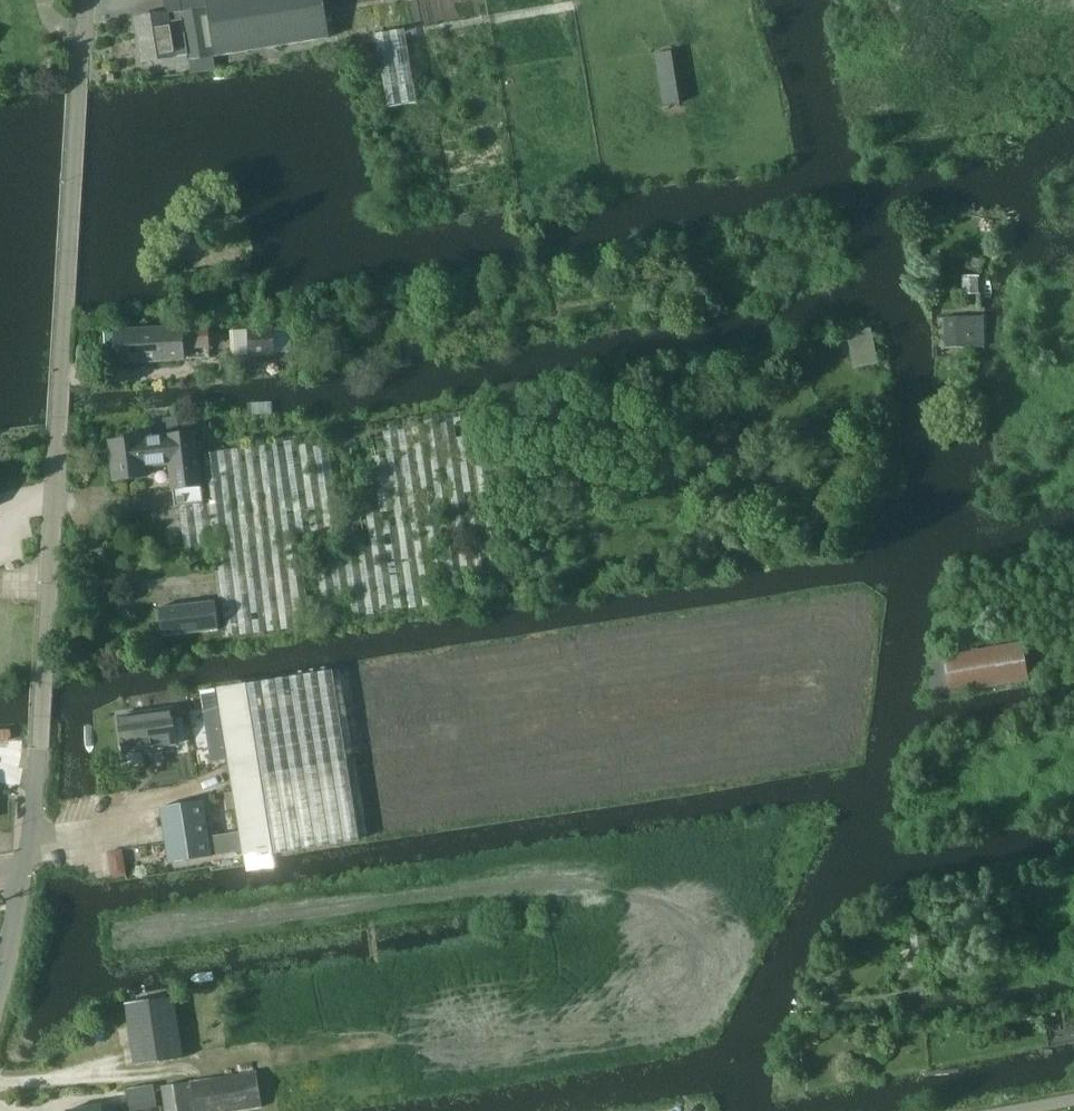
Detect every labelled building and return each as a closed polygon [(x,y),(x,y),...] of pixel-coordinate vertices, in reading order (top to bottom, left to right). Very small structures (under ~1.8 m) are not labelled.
[(136,17),(143,62),(189,54),(193,74),(216,70),(218,70),(216,57),(207,0),(165,0),(167,12),(136,17)] [(216,57),(330,38),(324,0),(207,0),(216,57)] [(416,102),(404,30),(376,34),(388,107),(416,102)] [(672,51),(655,54),(664,106),(681,103),(672,51)] [(178,226),(169,233),(170,234),(180,248),(189,241),(178,226)] [(586,275),(583,279),(584,285),(589,288),(594,287),(597,283),(596,277),(592,274),(586,275)] [(978,278),(963,279),(964,294),(979,293),(978,278)] [(943,317),(945,347),(984,345),(984,315),(943,317)] [(235,326),(236,351),(249,350),(248,326),(235,326)] [(250,356),(276,355),(274,326),(248,327),(250,356)] [(114,331),(116,361),(183,357),(183,349),(208,347),(207,327),(182,329),(181,327),(114,331)] [(871,327),(848,331),(854,367),(878,363),(871,327)] [(272,445),(199,454),(206,502),(179,505),(184,548),(214,544),(221,600),(226,637),(523,595),(495,406),(270,440),(272,445)] [(196,431),(166,436),(166,437),(155,439),(137,441),(137,438),(111,442),(115,478),(143,475),(142,465),(170,462),(173,490),(174,490),(176,506),(179,505),(206,502),(199,454),(196,431)] [(218,629),(215,599),(159,605),(162,635),(218,629)] [(1029,680),(1025,661),(1022,641),(942,655),(933,657),(926,697),(950,693),(1029,680)] [(183,803),(161,807),(170,863),(213,856),(246,851),(246,855),(361,837),(334,670),(221,688),(223,706),(223,707),(226,726),(230,759),(240,816),(242,831),(210,836),(204,800),(183,803)] [(219,688),(204,690),(215,761),(230,759),(219,688)] [(124,751),(174,744),(169,708),(118,716),(124,751)] [(123,849),(109,851),(113,877),(127,875),(123,849)] [(924,932),(910,933),(913,954),(927,952),(924,932)] [(126,1003),(136,1064),(160,1060),(184,1057),(175,996),(126,1003)] [(818,1009),(806,1011),(807,1023),(820,1021),(818,1009)] [(803,1068),(801,1052),(788,1054),(788,1070),(803,1068)] [(258,1089),(254,1071),(191,1080),(162,1085),(166,1110),(229,1110),(261,1106),(258,1089)] [(127,1088),(131,1110),(157,1106),(154,1084),(127,1088)]
